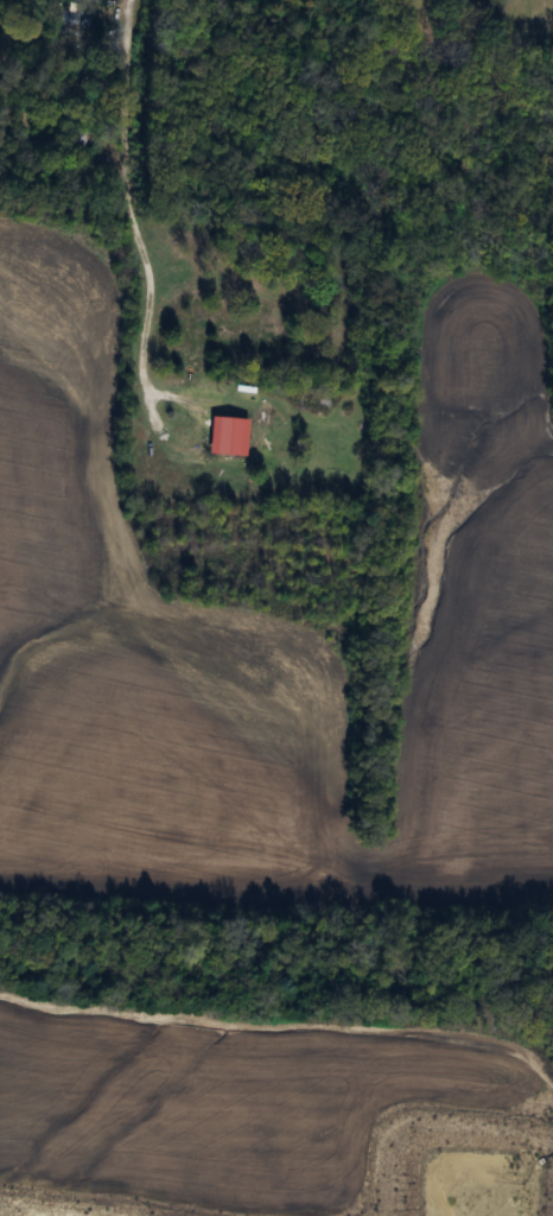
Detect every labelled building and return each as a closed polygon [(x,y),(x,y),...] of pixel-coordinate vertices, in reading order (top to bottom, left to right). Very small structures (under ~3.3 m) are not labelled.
[(88,10),(51,10),(51,32),(88,32),(88,10)]
